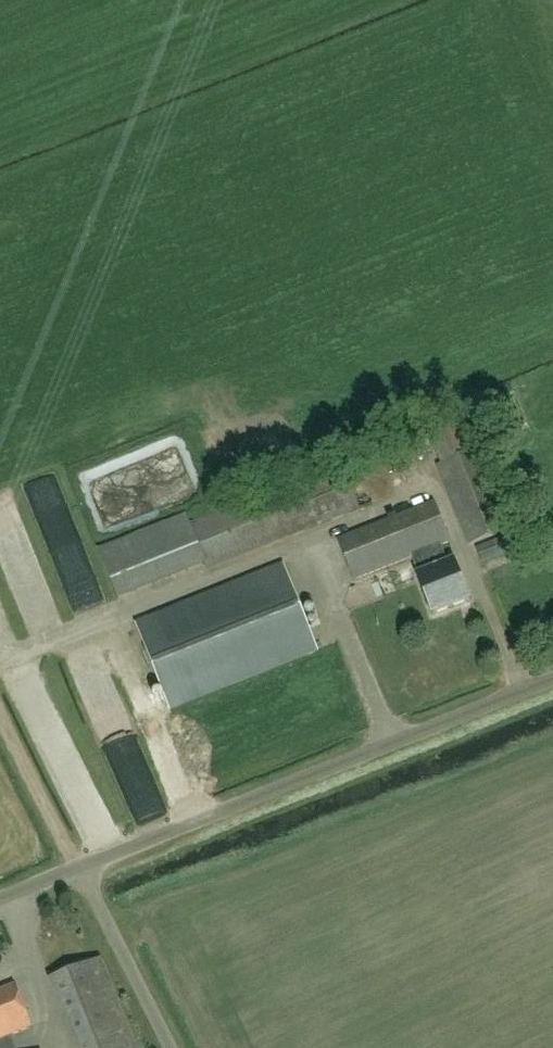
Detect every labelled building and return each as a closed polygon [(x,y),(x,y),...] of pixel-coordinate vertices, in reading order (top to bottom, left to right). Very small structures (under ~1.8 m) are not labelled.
[(481,450),(472,453),(460,420),(428,432),(441,466),(439,467),(470,544),(512,527),(481,450)] [(188,515),(100,550),(119,599),(205,565),(207,570),(361,509),(344,468),(275,495),(273,492),(191,524),(188,515)] [(53,480),(24,490),(65,608),(94,598),(53,480)] [(382,491),(371,491),(373,512),(384,511),(382,491)] [(18,523),(4,492),(0,494),(0,531),(18,523)] [(435,503),(340,540),(355,581),(413,558),(420,576),(418,577),(433,616),(469,602),(455,563),(450,565),(442,547),(451,544),(435,503)] [(483,564),(536,542),(529,526),(476,547),(483,564)] [(284,566),(138,624),(172,709),(318,651),(284,566)] [(101,960),(52,980),(79,1047),(136,1047),(101,960)] [(0,992),(0,1047),(17,1047),(12,1036),(32,1028),(16,986),(0,992)]
